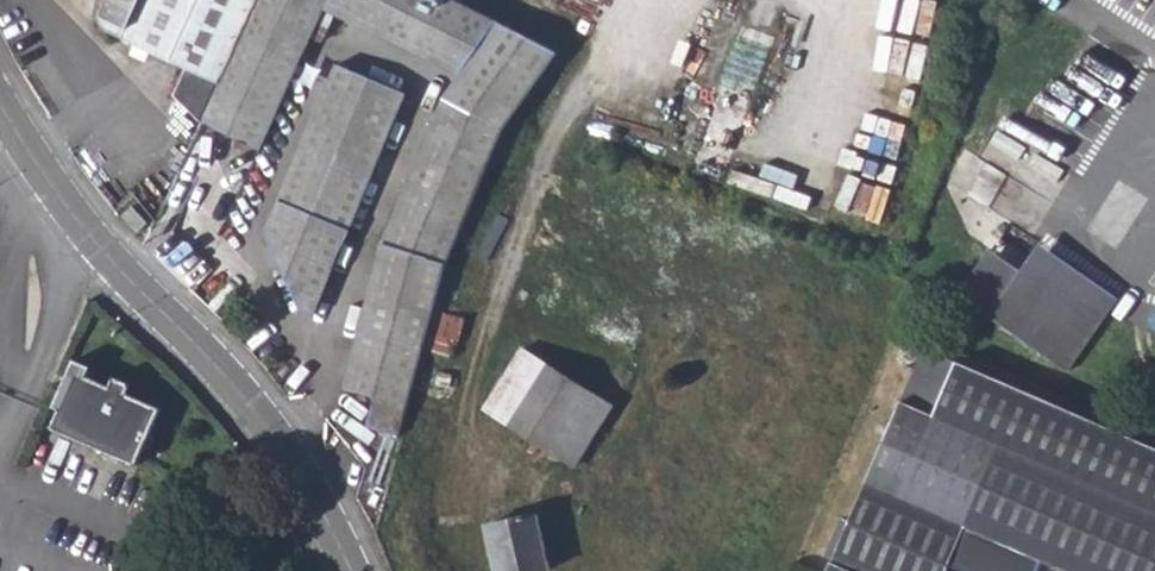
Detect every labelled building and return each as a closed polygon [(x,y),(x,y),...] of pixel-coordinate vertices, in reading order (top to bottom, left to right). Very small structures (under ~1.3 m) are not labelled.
[(193,118),(248,0),(109,0),(108,2),(105,0),(103,0),(96,14),(98,22),(180,66),(165,93),(193,118)] [(193,118),(252,147),(319,6),(460,72),(443,95),(378,238),(340,386),(373,395),(366,424),(401,433),(416,375),(453,253),(465,215),(500,136),(515,106),(554,47),(508,23),(459,0),(248,0),(193,118)] [(304,310),(404,90),(336,59),(260,227),(304,310)] [(123,215),(135,228),(144,220),(132,207),(123,215)] [(959,295),(1068,370),(1119,297),(1040,243),(1022,270),(991,249),(959,295)] [(431,331),(459,339),(465,317),(437,309),(431,331)] [(918,349),(848,519),(840,515),(823,553),(832,557),(825,570),(944,570),(951,556),(968,517),(1045,551),(1037,570),(1154,570),(1154,449),(991,379),(955,364),(918,349)] [(547,450),(584,390),(522,353),(487,412),(547,450)] [(59,411),(52,430),(136,465),(161,408),(129,395),(132,386),(114,379),(110,387),(87,378),(91,368),(73,361),(53,408),(59,411)] [(547,450),(571,464),(607,406),(584,390),(547,450)] [(500,570),(549,570),(537,516),(490,526),(500,570)] [(951,556),(985,570),(1037,570),(1045,551),(968,517),(951,556)]
